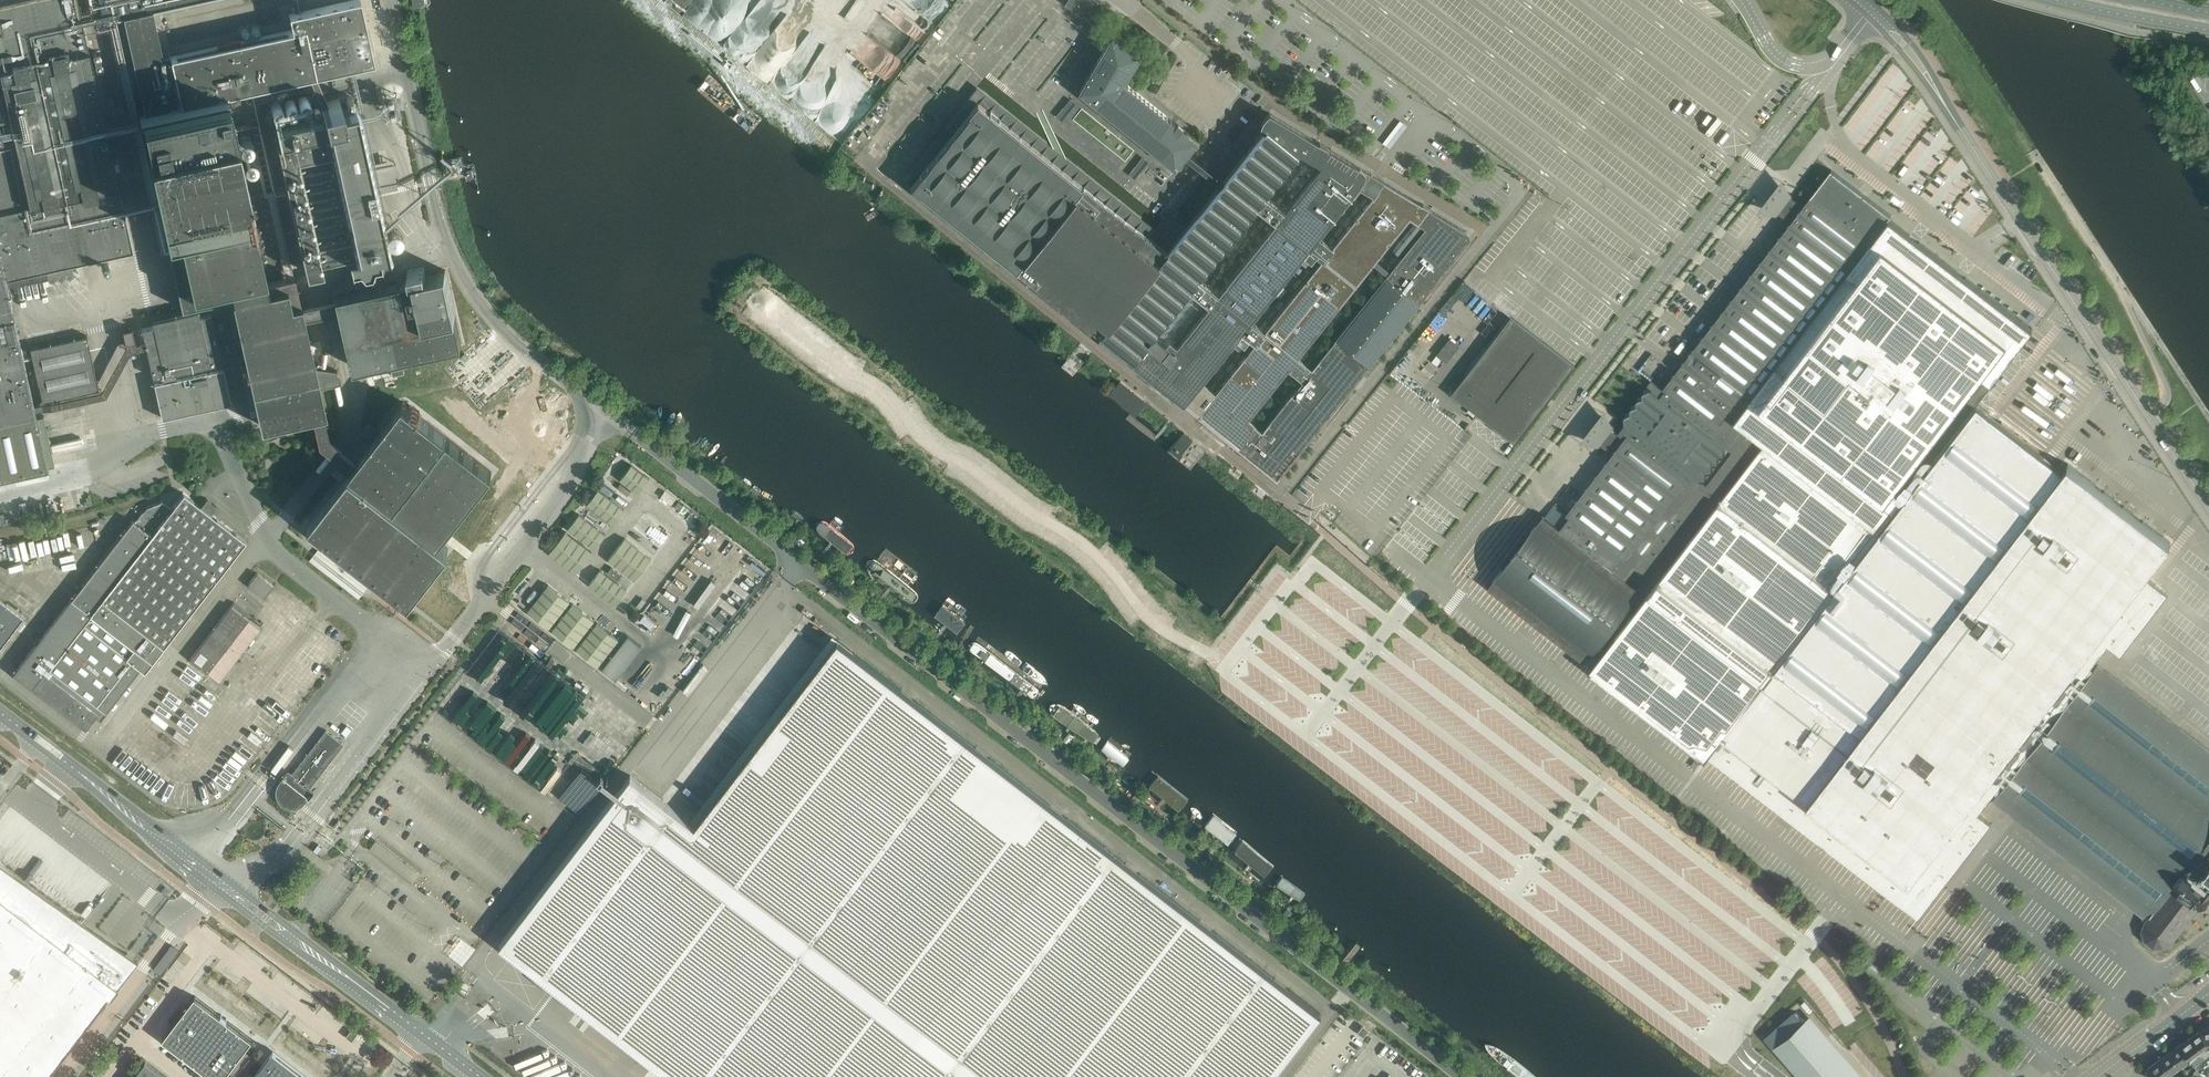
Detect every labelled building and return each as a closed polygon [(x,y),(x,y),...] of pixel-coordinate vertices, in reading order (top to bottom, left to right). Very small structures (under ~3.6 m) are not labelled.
[(48,469),(47,466),(36,416),(36,414),(35,414),(35,411),(33,405),(7,285),(13,284),(13,285),(47,277),(50,281),(56,276),(59,280),(64,274),(68,278),(73,273),(71,264),(133,250),(118,186),(119,186),(89,50),(88,50),(77,0),(7,0),(0,2),(0,479),(48,469)] [(100,7),(102,18),(116,15),(139,115),(141,115),(148,149),(146,149),(165,235),(181,304),(182,308),(216,300),(230,297),(259,424),(310,413),(311,413),(322,410),(324,410),(321,394),(319,388),(331,386),(341,384),(338,371),(328,369),(315,368),(310,344),(309,340),(304,318),(309,317),(339,311),(341,310),(339,299),(301,307),(299,299),(290,301),(285,283),(267,287),(266,280),(265,279),(264,272),(234,134),(226,96),(228,95),(227,92),(308,74),(321,103),(327,101),(314,73),(373,60),(359,0),(344,0),(288,12),(291,28),(169,55),(168,52),(161,53),(153,15),(151,9),(192,0),(193,0),(98,0),(100,7)] [(1082,0),(1069,0),(1068,3),(1092,18),(1097,10),(1083,2),(1083,1),(1082,0)] [(750,37),(752,35),(744,25),(741,27),(742,28),(739,30),(739,35),(731,35),(731,24),(736,20),(737,16),(724,15),(728,21),(728,29),(721,29),(721,40),(723,39),(739,58),(742,58),(749,51),(742,43),(750,43),(750,37)] [(1800,31),(1802,45),(1816,43),(1814,29),(1800,31)] [(1112,36),(1080,90),(1163,157),(1175,166),(1186,154),(1196,162),(1216,178),(1222,183),(1225,178),(1219,174),(1200,158),(1189,149),(1196,140),(1181,128),(1124,82),(1141,53),(1112,36)] [(353,253),(355,262),(365,259),(369,264),(378,263),(380,256),(387,255),(375,200),(373,191),(372,189),(380,188),(383,190),(397,187),(391,158),(367,163),(354,104),(339,107),(337,99),(327,101),(321,103),(320,103),(322,111),(274,123),(277,138),(275,139),(301,257),(302,257),(305,271),(321,268),(319,260),(353,253)] [(1249,336),(1256,342),(1265,331),(1250,319),(1298,259),(1300,257),(1308,263),(1317,253),(1323,258),(1332,247),(1323,240),(1318,235),(1349,195),(1354,199),(1362,188),(1364,189),(1368,192),(1373,195),(1374,194),(1382,180),(1377,177),(1371,174),(1327,147),(1323,144),(1319,142),(1270,113),(1268,114),(1267,115),(1266,117),(1264,118),(1263,120),(1263,121),(1261,127),(1265,129),(1225,178),(1222,183),(1182,232),(1167,252),(1160,246),(1153,241),(1153,240),(1150,237),(1147,235),(979,101),(920,174),(911,185),(1100,335),(1132,361),(1183,402),(1198,414),(1215,393),(1201,381),(1233,340),(1241,347),(1249,336)] [(1400,131),(1395,128),(1386,141),(1392,145),(1400,131)] [(238,139),(238,142),(239,144),(240,146),(243,147),(245,147),(247,146),(249,145),(251,143),(251,140),(251,138),(249,136),(247,134),(245,134),(242,134),(240,135),(239,137),(238,139)] [(242,158),(242,161),(243,163),(245,165),(247,166),(249,166),(252,165),(253,164),(255,162),(255,159),(255,157),(253,155),(251,153),(249,153),(246,153),(244,154),(243,156),(242,158)] [(245,173),(245,176),(246,178),(248,180),(250,181),(253,181),(255,180),(257,178),(258,176),(259,174),(258,171),(257,169),(255,168),(252,167),(250,167),(247,169),(246,171),(245,173)] [(2170,542),(2068,463),(2063,469),(2050,459),(1991,414),(1976,402),(2032,329),(1970,281),(1889,219),(1888,219),(1890,216),(1891,216),(1891,215),(1831,169),(1803,206),(1790,196),(1791,194),(1790,193),(1782,203),(1774,213),(1775,214),(1777,212),(1783,217),(1781,219),(1782,225),(1786,228),(1663,387),(1666,389),(1665,390),(1660,396),(1654,392),(1659,386),(1656,383),(1652,389),(1623,427),(1619,432),(1612,427),(1613,425),(1612,424),(1605,433),(1596,445),(1598,446),(1599,444),(1612,454),(1566,513),(1570,516),(1560,528),(1545,517),(1545,516),(1543,514),(1541,516),(1541,518),(1515,552),(1491,583),(1490,585),(1488,585),(1486,587),(1489,589),(1490,589),(1583,660),(1582,661),(1585,663),(1590,657),(1604,638),(1610,642),(1589,669),(1705,759),(1707,757),(1918,919),(1929,904),(1941,888),(1991,824),(1978,814),(1995,793),(2148,911),(2143,918),(2145,921),(2142,930),(2145,940),(2153,946),(2163,947),(2172,941),(2182,927),(2195,911),(2201,915),(2208,904),(2208,759),(2091,667),(2107,646),(2120,656),(2167,594),(2150,581),(2144,576),(2170,542)] [(1430,209),(1422,204),(1382,180),(1374,194),(1373,195),(1374,195),(1332,247),(1323,258),(1265,331),(1256,342),(1215,393),(1198,414),(1277,477),(1348,388),(1366,366),(1417,302),(1427,290),(1468,239),(1468,238),(1469,237),(1469,236),(1469,235),(1469,234),(1466,231),(1430,209)] [(248,188),(248,190),(249,193),(251,194),(254,195),(256,196),(258,195),(260,193),(262,191),(262,188),(261,186),(260,184),(258,183),(255,182),(253,182),(251,184),(249,186),(248,188)] [(252,202),(252,205),(253,207),(255,209),(257,210),(259,210),(262,209),(264,208),(265,205),(265,203),(265,200),(263,198),(261,197),(259,196),(256,197),(254,198),(252,200),(252,202)] [(255,217),(255,220),(256,222),(258,224),(260,225),(263,225),(265,224),(267,223),(268,220),(268,218),(268,215),(266,213),(264,212),(262,211),(259,212),(257,213),(256,215),(255,217)] [(258,232),(258,235),(259,237),(261,239),(263,240),(266,240),(268,239),(270,238),(271,235),(272,233),(271,230),(270,228),(268,227),(265,226),(263,227),(261,228),(259,230),(258,232)] [(385,238),(385,241),(386,243),(388,246),(391,247),(394,247),(396,247),(399,245),(400,242),(401,240),(401,237),(399,234),(397,232),(394,232),(391,232),(389,233),(386,235),(385,238)] [(261,247),(261,249),(262,252),(264,253),(267,254),(269,254),(271,254),(273,252),(275,250),(275,247),(274,245),(273,243),(271,241),(268,241),(266,241),(264,243),(262,244),(261,247)] [(265,262),(265,264),(266,266),(268,268),(270,269),(272,269),(275,268),(277,267),(278,265),(278,262),(278,260),(276,258),(274,256),(272,256),(269,256),(267,257),(265,259),(265,262)] [(339,299),(341,310),(354,366),(462,342),(456,315),(445,269),(425,273),(424,266),(408,270),(410,277),(337,293),(339,299)] [(290,301),(299,299),(294,274),(266,280),(267,287),(285,283),(290,301)] [(211,313),(200,316),(142,328),(152,377),(157,376),(159,381),(153,382),(161,418),(230,402),(223,367),(211,370),(210,364),(221,362),(211,313)] [(1464,375),(1451,393),(1515,443),(1574,365),(1510,316),(1509,317),(1464,375)] [(86,335),(30,347),(41,402),(98,389),(86,335)] [(1437,354),(1446,361),(1459,345),(1450,338),(1437,354)] [(1640,371),(1655,379),(1664,363),(1650,354),(1640,371)] [(392,362),(392,365),(392,367),(394,369),(397,369),(399,368),(400,366),(400,363),(399,361),(397,360),(394,361),(392,362)] [(403,368),(391,370),(393,376),(404,373),(403,368)] [(1652,380),(1648,385),(1652,389),(1656,383),(1652,380)] [(1660,396),(1665,390),(1659,386),(1654,392),(1660,396)] [(1626,422),(1651,389),(1650,388),(1643,390),(1643,396),(1637,398),(1637,404),(1631,406),(1631,412),(1625,414),(1625,421),(1626,422)] [(402,401),(308,523),(408,599),(448,549),(439,541),(493,472),(402,401)] [(359,439),(366,444),(377,429),(371,424),(359,439)] [(1192,439),(1184,432),(1175,444),(1170,449),(1178,456),(1192,439)] [(621,479),(638,493),(649,478),(632,465),(621,479)] [(598,489),(587,504),(614,524),(625,510),(598,489)] [(15,671),(13,673),(84,728),(95,715),(99,718),(101,716),(139,667),(142,670),(143,671),(151,661),(245,540),(211,514),(216,506),(207,499),(201,506),(184,493),(171,509),(162,502),(146,507),(143,512),(142,511),(139,515),(134,521),(132,520),(39,639),(37,637),(33,642),(36,644),(34,646),(28,653),(17,667),(15,671)] [(1546,514),(1559,521),(1563,514),(1550,506),(1546,514)] [(661,548),(673,532),(645,511),(634,527),(661,548)] [(579,514),(568,528),(595,549),(606,534),(579,514)] [(816,525),(817,531),(844,554),(849,554),(852,552),(854,550),(853,544),(826,521),(816,525)] [(549,552),(576,573),(592,552),(566,531),(549,552)] [(651,559),(625,538),(608,559),(635,580),(651,559)] [(374,579),(325,541),(309,560),(359,598),(374,579)] [(867,572),(909,603),(913,604),(916,602),(918,599),(918,595),(917,591),(877,560),(872,560),(866,562),(866,567),(867,572)] [(600,569),(589,584),(616,604),(627,590),(600,569)] [(257,573),(247,585),(264,597),(273,585),(257,573)] [(528,611),(549,627),(570,601),(548,584),(528,611)] [(23,615),(0,598),(0,645),(23,615)] [(251,615),(234,602),(190,659),(218,681),(260,627),(248,619),(251,615)] [(552,630),(573,646),(594,620),(573,603),(552,630)] [(942,606),(934,617),(957,634),(965,623),(942,606)] [(577,649),(598,665),(619,639),(597,622),(577,649)] [(603,666),(619,678),(644,644),(628,632),(603,666)] [(498,633),(498,645),(520,645),(520,633),(498,633)] [(1046,692),(972,637),(964,649),(1037,704),(1046,692)] [(1320,1013),(837,639),(694,824),(630,775),(499,944),(671,1076),(1271,1076),(1320,1013)] [(1051,714),(1088,742),(1094,744),(1099,737),(1096,732),(1060,703),(1055,702),(1050,703),(1050,708),(1051,714)] [(279,788),(278,790),(278,791),(278,793),(279,795),(279,797),(281,799),(282,801),(284,802),(286,804),(288,805),(290,805),(292,806),(295,805),(297,805),(299,804),(301,803),(302,802),(304,800),(307,796),(310,797),(314,792),(309,788),(344,744),(325,730),(291,775),(286,771),(282,776),(285,778),(281,782),(280,784),(279,786),(279,788)] [(1100,751),(1125,768),(1133,757),(1108,739),(1100,751)] [(532,777),(545,791),(559,777),(554,771),(563,763),(555,755),(532,777)] [(1184,818),(1194,806),(1154,773),(1145,784),(1184,818)] [(1242,831),(1214,810),(1202,825),(1230,846),(1242,831)] [(1243,837),(1230,853),(1266,880),(1278,865),(1243,837)] [(317,853),(322,847),(318,844),(314,850),(317,853)] [(132,963),(0,861),(0,1076),(45,1076),(132,963)] [(1284,874),(1274,886),(1301,906),(1310,894),(1284,874)] [(162,1039),(212,1076),(247,1076),(251,1072),(249,1071),(255,1062),(252,1059),(251,1055),(244,1050),(248,1044),(252,1039),(195,995),(188,1004),(176,1020),(162,1039)] [(1796,1011),(1765,1038),(1798,1076),(1853,1076),(1796,1011)] [(2201,1028),(2180,1044),(2191,1058),(2198,1069),(2208,1073),(2208,1027),(2201,1028)] [(352,1029),(346,1036),(352,1041),(357,1034),(352,1029)] [(2186,1061),(2191,1058),(2180,1044),(2170,1051),(2180,1065),(2181,1065),(2183,1068),(2188,1064),(2186,1061)] [(273,1049),(261,1066),(254,1075),(251,1072),(247,1076),(310,1076),(273,1049)] [(2170,1051),(2160,1058),(2171,1073),(2175,1070),(2180,1065),(2170,1051)] [(2147,1068),(2148,1076),(2177,1076),(2171,1074),(2171,1073),(2160,1058),(2147,1068)] [(145,1060),(133,1076),(168,1076),(145,1060)]
